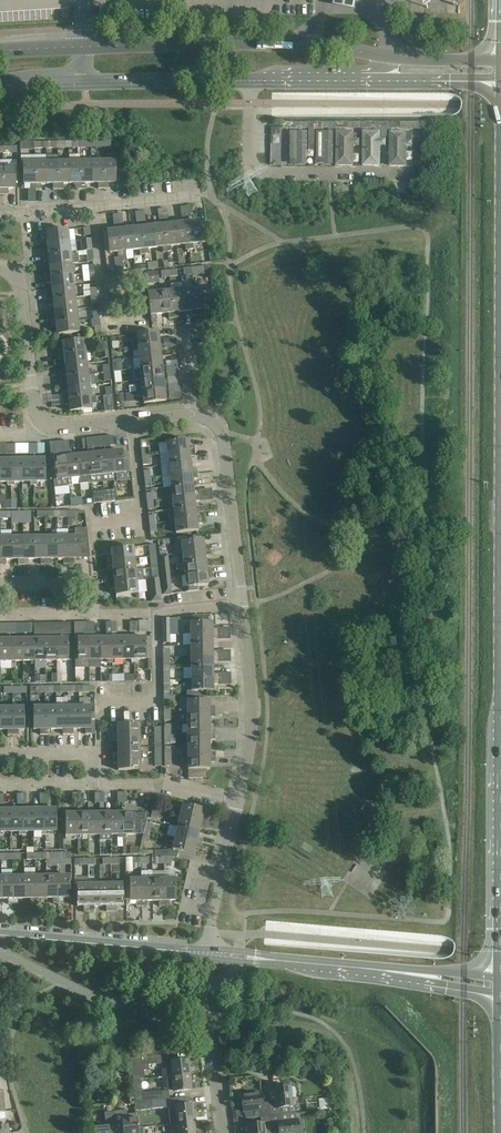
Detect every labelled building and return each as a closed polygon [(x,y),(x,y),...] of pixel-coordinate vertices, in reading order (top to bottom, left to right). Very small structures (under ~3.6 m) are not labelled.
[(333,5),(354,9),(356,0),(334,0),(333,5)] [(321,122),(321,129),(324,129),(324,131),(335,131),(335,129),(335,122),(321,122)] [(374,122),(374,129),(374,130),(382,130),(381,137),(388,137),(388,129),(388,122),(374,122)] [(290,160),(298,160),(298,164),(307,164),(307,132),(291,132),(290,160)] [(317,160),(325,160),(325,164),(333,164),(333,132),(317,132),(317,160)] [(337,166),(353,167),(353,132),(337,132),(337,166)] [(363,166),(380,166),(380,132),(364,132),(363,166)] [(390,166),(406,166),(407,147),(413,147),(413,133),(391,133),(390,166)] [(81,189),(81,161),(69,162),(70,184),(75,184),(75,189),(81,189)] [(92,161),(81,161),(81,189),(86,189),(86,183),(92,183),(92,161)] [(103,161),(92,161),(92,183),(98,183),(98,189),(104,189),(103,161)] [(103,161),(104,189),(109,189),(109,183),(115,183),(115,161),(103,161)] [(30,190),(36,190),(35,162),(23,162),(23,184),(30,184),(30,190)] [(46,162),(35,162),(36,190),(41,190),(41,184),(47,184),(46,162)] [(58,189),(58,162),(46,162),(47,184),(53,184),(53,189),(58,189)] [(69,162),(58,162),(58,189),(63,189),(63,184),(70,184),(69,162)] [(3,167),(3,195),(8,195),(8,189),(15,189),(15,167),(3,167)] [(186,222),(189,250),(194,249),(193,244),(201,243),(208,242),(206,222),(198,223),(198,221),(186,222)] [(189,250),(186,222),(175,223),(178,245),(185,245),(185,250),(189,250)] [(178,245),(175,223),(164,225),(167,252),(171,252),(170,246),(178,245)] [(164,225),(153,226),(155,248),(162,247),(163,253),(167,252),(164,225)] [(153,226),(141,227),(144,255),(149,254),(148,249),(155,248),(153,226)] [(144,255),(141,227),(130,228),(133,250),(140,250),(140,255),(144,255)] [(130,228),(119,230),(122,257),(126,257),(126,251),(133,250),(130,228)] [(47,244),(69,242),(68,230),(40,233),(41,239),(46,238),(47,244)] [(118,258),(122,257),(119,230),(107,231),(110,253),(117,252),(118,258)] [(86,251),(92,250),(91,242),(91,239),(80,240),(81,252),(86,251)] [(43,256),(70,253),(69,242),(47,244),(48,250),(42,251),(43,256)] [(49,267),(71,264),(79,263),(78,252),(70,253),(43,256),(43,261),(49,261),(49,267)] [(45,278),(73,275),(71,264),(49,267),(50,273),(45,273),(45,278)] [(159,283),(157,272),(146,273),(147,284),(159,283)] [(52,289),(74,287),(73,275),(45,278),(46,284),(51,283),(52,289)] [(48,301),(75,298),(74,287),(52,289),(53,295),(47,296),(48,301)] [(206,287),(194,288),(197,316),(202,315),(201,310),(208,309),(206,287)] [(197,316),(194,288),(182,290),(185,312),(191,311),(191,316),(197,316)] [(185,312),(182,290),(171,291),(174,318),(179,318),(179,312),(185,312)] [(174,318),(171,291),(160,292),(162,314),(168,313),(169,319),(174,318)] [(156,315),(162,314),(160,292),(148,293),(151,321),(157,320),(156,315)] [(54,312),(76,309),(75,298),(48,301),(48,306),(54,306),(54,312)] [(50,323),(78,320),(76,309),(54,312),(55,318),(50,318),(50,323)] [(78,320),(50,323),(51,329),(56,328),(57,335),(79,332),(78,320)] [(132,343),(132,347),(159,344),(158,332),(136,335),(137,342),(132,343)] [(57,350),(58,355),(85,352),(84,341),(62,343),(63,350),(57,350)] [(161,355),(159,344),(132,347),(132,352),(138,351),(139,358),(161,355)] [(87,363),(85,352),(58,355),(59,361),(64,360),(65,366),(87,363)] [(135,370),(162,367),(161,355),(139,358),(140,365),(134,366),(135,370)] [(120,360),(112,361),(113,372),(122,371),(120,360)] [(88,375),(87,363),(65,366),(65,372),(60,373),(60,378),(88,375)] [(163,378),(162,367),(135,370),(135,374),(141,374),(141,380),(163,378)] [(67,389),(89,386),(88,375),(60,378),(61,383),(67,383),(67,389)] [(129,393),(136,392),(165,389),(163,378),(141,380),(142,386),(136,387),(135,385),(128,386),(129,393)] [(63,400),(90,397),(89,386),(67,389),(68,395),(62,395),(63,400)] [(165,389),(136,392),(137,398),(143,397),(144,404),(166,401),(165,389)] [(112,395),(106,395),(106,396),(103,396),(105,412),(114,411),(112,395)] [(63,400),(63,406),(69,405),(70,412),(92,409),(91,405),(96,404),(95,397),(90,397),(63,400)] [(166,442),(167,454),(195,451),(194,446),(189,446),(188,440),(166,442)] [(113,474),(111,452),(110,446),(105,447),(104,447),(105,453),(99,453),(102,475),(113,474)] [(92,448),(87,449),(88,454),(90,476),(102,475),(99,453),(93,454),(93,447),(92,448)] [(68,482),(65,451),(59,452),(60,457),(54,458),(54,461),(51,462),(54,488),(69,486),(68,482)] [(70,451),(65,451),(68,482),(71,482),(71,478),(79,478),(77,456),(71,456),(70,451)] [(122,451),(111,452),(113,474),(131,472),(129,452),(122,453),(122,451)] [(195,451),(167,454),(168,465),(190,463),(190,457),(195,456),(195,451)] [(77,456),(79,478),(90,476),(88,454),(77,456)] [(33,460),(34,485),(37,485),(37,482),(45,482),(45,459),(33,460)] [(10,460),(0,460),(0,482),(7,482),(7,485),(11,485),(10,460)] [(22,482),(22,460),(10,460),(11,485),(14,485),(14,482),(22,482)] [(34,485),(33,460),(22,460),(22,482),(30,482),(30,485),(34,485)] [(168,465),(170,477),(197,474),(196,468),(191,469),(190,463),(168,465)] [(197,474),(170,477),(171,488),(193,485),(192,479),(198,479),(197,474)] [(166,500),(172,499),(200,496),(199,491),(193,491),(193,485),(171,488),(165,488),(166,500)] [(210,488),(201,489),(202,500),(212,499),(210,488)] [(116,501),(115,490),(104,491),(105,502),(116,501)] [(146,494),(147,502),(153,501),(153,500),(157,499),(156,492),(152,493),(146,494)] [(6,500),(6,496),(0,496),(0,508),(11,508),(11,500),(6,500)] [(200,496),(172,499),(173,510),(195,508),(195,502),(200,501),(200,496)] [(158,500),(153,501),(147,502),(148,510),(154,509),(154,508),(159,507),(158,500)] [(173,510),(175,521),(202,518),(201,513),(196,514),(195,508),(173,510)] [(203,524),(202,518),(175,521),(176,533),(198,531),(197,524),(203,524)] [(75,536),(68,537),(69,564),(74,564),(74,559),(80,559),(80,549),(89,549),(87,529),(75,529),(75,536)] [(46,537),(46,565),(51,564),(51,559),(57,559),(57,537),(57,531),(52,531),(52,537),(46,537)] [(12,560),(12,545),(12,537),(1,538),(1,565),(6,565),(6,560),(12,560)] [(23,537),(12,537),(12,545),(12,560),(18,559),(18,565),(23,565),(23,537)] [(35,559),(34,543),(34,537),(23,537),(23,565),(29,565),(28,559),(35,559)] [(46,537),(34,537),(34,543),(35,559),(41,559),(41,565),(46,565),(46,537)] [(68,537),(57,537),(57,559),(63,559),(63,564),(69,564),(68,537)] [(181,542),(182,553),(210,550),(209,545),(204,546),(203,539),(181,542)] [(149,557),(156,556),(155,545),(148,545),(149,557)] [(107,562),(134,559),(133,547),(111,550),(112,556),(106,557),(107,562)] [(182,553),(184,565),(206,562),(205,556),(211,556),(210,550),(182,553)] [(167,555),(166,555),(160,556),(161,567),(169,566),(167,555)] [(135,570),(134,559),(107,562),(107,567),(113,566),(113,572),(135,570)] [(185,576),(196,575),(212,573),(212,568),(206,568),(206,562),(184,565),(176,565),(177,570),(184,569),(185,576)] [(162,578),(170,577),(169,566),(161,567),(162,578)] [(135,570),(113,572),(114,579),(109,579),(109,584),(137,581),(135,570)] [(212,573),(196,575),(185,576),(186,588),(187,588),(187,592),(199,591),(198,586),(208,585),(207,579),(213,578),(212,573)] [(172,594),(170,577),(162,578),(164,594),(172,594)] [(159,579),(153,579),(149,580),(151,602),(153,602),(161,601),(160,595),(161,595),(159,579)] [(145,580),(137,581),(109,584),(110,590),(115,589),(116,595),(138,593),(138,591),(146,590),(145,580)] [(190,634),(218,634),(218,629),(212,629),(212,622),(211,622),(211,616),(195,616),(191,616),(191,623),(190,623),(190,634)] [(218,634),(190,634),(190,646),(213,645),(212,639),(218,639),(218,634)] [(134,637),(123,638),(123,660),(131,660),(131,663),(134,663),(134,637)] [(151,670),(150,637),(134,637),(134,663),(138,663),(138,660),(144,659),(144,670),(151,670)] [(56,639),(57,661),(69,660),(68,638),(56,639)] [(89,663),(89,638),(77,638),(77,660),(86,660),(86,663),(89,663)] [(101,660),(100,638),(89,638),(89,663),(92,663),(92,660),(101,660)] [(112,663),(112,660),(111,638),(100,638),(101,660),(109,660),(109,663),(112,663)] [(123,660),(123,638),(111,638),(112,660),(112,663),(115,663),(115,660),(123,660)] [(11,639),(0,639),(0,653),(0,662),(8,661),(8,665),(11,665),(11,639)] [(22,639),(11,639),(11,665),(15,665),(15,661),(23,661),(22,639)] [(34,664),(34,639),(22,639),(23,661),(31,661),(31,664),(34,664)] [(45,661),(45,639),(34,639),(34,664),(37,664),(37,661),(45,661)] [(45,661),(57,661),(56,639),(45,639),(45,661)] [(213,645),(190,646),(191,657),(218,656),(218,651),(213,651),(213,645)] [(218,656),(191,657),(191,668),(213,668),(213,662),(218,662),(218,656)] [(191,668),(191,680),(219,679),(219,674),(213,674),(213,668),(191,668)] [(187,692),(187,696),(206,696),(206,691),(213,691),(213,685),(219,684),(219,679),(191,680),(191,691),(187,692)] [(206,696),(187,696),(187,712),(215,712),(215,707),(209,707),(209,700),(206,700),(206,696)] [(40,735),(45,735),(45,707),(33,707),(33,730),(40,729),(40,735)] [(56,729),(56,707),(45,707),(45,735),(50,735),(50,729),(56,729)] [(68,735),(67,707),(56,707),(56,729),(62,729),(63,735),(68,735)] [(79,729),(79,707),(67,707),(68,735),(73,735),(73,729),(79,729)] [(79,707),(79,729),(85,729),(85,734),(91,734),(90,707),(79,707)] [(13,735),(12,708),(1,708),(1,730),(7,730),(7,736),(13,735)] [(24,708),(12,708),(13,735),(18,735),(18,730),(24,730),(24,708)] [(215,712),(187,712),(187,724),(209,723),(209,717),(215,717),(215,712)] [(209,723),(187,724),(187,735),(215,734),(215,729),(209,729),(209,723)] [(112,731),(112,736),(139,736),(139,724),(117,724),(117,731),(112,731)] [(187,735),(188,746),(210,746),(209,740),(215,740),(215,734),(187,735)] [(117,747),(140,747),(139,736),(112,736),(112,741),(117,741),(117,747)] [(210,746),(188,746),(188,758),(215,757),(215,752),(210,752),(210,746)] [(140,758),(140,747),(117,747),(118,753),(112,753),(112,759),(140,758)] [(215,757),(188,758),(188,778),(207,778),(206,769),(210,769),(210,763),(215,762),(215,757)] [(140,770),(140,758),(112,759),(112,764),(118,764),(118,770),(140,770)] [(180,816),(207,822),(208,817),(202,816),(204,809),(182,804),(180,816)] [(45,835),(44,809),(33,810),(33,832),(41,831),(41,835),(45,835)] [(44,809),(45,835),(48,835),(48,831),(56,831),(56,809),(44,809)] [(10,810),(0,810),(0,835),(3,835),(2,832),(11,832),(10,810)] [(22,810),(10,810),(11,832),(19,832),(19,835),(22,835),(22,810)] [(33,832),(33,810),(22,810),(22,835),(25,835),(25,832),(33,832)] [(134,812),(122,813),(122,838),(126,838),(126,835),(134,834),(143,833),(144,831),(148,814),(134,814),(134,812)] [(77,839),(77,813),(65,813),(65,836),(74,835),(74,839),(77,839)] [(88,835),(88,813),(77,813),(77,839),(77,844),(80,844),(80,835),(88,835)] [(100,838),(99,813),(88,813),(88,835),(96,835),(96,838),(100,838)] [(111,813),(99,813),(100,838),(100,840),(111,840),(111,835),(111,813)] [(122,838),(122,813),(111,813),(111,835),(119,835),(119,838),(122,838)] [(207,822),(180,816),(177,827),(199,832),(200,826),(206,827),(207,822)] [(152,824),(146,823),(144,831),(145,831),(150,832),(152,824)] [(177,827),(175,838),(202,844),(203,839),(197,838),(199,832),(177,827)] [(200,849),(202,844),(175,838),(172,850),(193,855),(195,848),(200,849)] [(181,861),(179,868),(186,870),(188,862),(181,861)] [(153,901),(152,892),(152,879),(152,871),(141,872),(141,879),(141,892),(141,907),(147,907),(147,901),(153,901)] [(12,876),(1,877),(1,899),(7,899),(8,904),(13,904),(12,876)] [(24,899),(24,876),(12,876),(13,904),(18,904),(18,899),(24,899)] [(35,904),(35,876),(24,876),(24,899),(30,898),(30,904),(35,904)] [(47,898),(46,884),(46,876),(35,876),(35,904),(41,904),(41,898),(47,898)] [(57,876),(46,876),(46,884),(47,898),(53,898),(53,904),(58,904),(57,876)] [(69,876),(57,876),(58,904),(63,903),(63,898),(70,898),(70,887),(69,876)] [(175,878),(164,879),(164,906),(169,906),(169,901),(176,901),(175,878)] [(141,907),(141,892),(141,879),(129,879),(129,890),(129,901),(136,901),(136,907),(141,907)] [(152,879),(152,892),(153,901),(159,901),(159,906),(164,906),(164,879),(152,879)] [(83,912),(88,912),(88,884),(76,884),(77,895),(77,907),(83,906),(83,912)] [(100,906),(99,884),(88,884),(88,912),(94,912),(94,906),(100,906)] [(111,912),(111,884),(99,884),(100,906),(106,906),(106,912),(111,912)] [(111,884),(111,912),(117,911),(116,906),(123,906),(123,895),(123,884),(111,884)] [(164,1056),(131,1060),(131,1067),(165,1063),(165,1062),(164,1056)] [(118,1059),(107,1060),(108,1069),(119,1068),(118,1059)] [(166,1078),(189,1075),(187,1060),(165,1062),(165,1063),(166,1078)] [(101,1062),(86,1063),(87,1073),(102,1071),(101,1062)] [(189,1075),(166,1078),(168,1091),(133,1095),(134,1103),(151,1102),(171,1100),(171,1099),(169,1099),(168,1093),(190,1090),(189,1075)] [(275,1102),(268,1103),(270,1117),(280,1115),(297,1114),(296,1111),(298,1109),(296,1107),(296,1106),(293,1106),(292,1097),(295,1097),(294,1088),(291,1088),(290,1087),(274,1089),(275,1102)] [(261,1093),(241,1095),(243,1112),(245,1112),(246,1119),(257,1118),(260,1118),(270,1117),(268,1103),(262,1103),(261,1093)] [(329,1097),(319,1099),(321,1110),(331,1108),(329,1097)] [(172,1107),(171,1100),(151,1102),(134,1104),(136,1111),(152,1109),(168,1108),(172,1107)] [(172,1107),(168,1108),(170,1126),(194,1123),(192,1105),(174,1107),(172,1107)] [(116,1132),(138,1132),(137,1125),(137,1119),(127,1120),(126,1111),(113,1113),(116,1132)] [(241,1119),(240,1111),(232,1112),(233,1120),(241,1119)] [(113,1113),(103,1114),(105,1126),(93,1128),(94,1132),(116,1132),(113,1113)] [(270,1117),(271,1129),(278,1129),(279,1132),(299,1132),(301,1131),(303,1130),(301,1121),(300,1120),(297,1120),(297,1114),(280,1115),(270,1117)] [(247,1125),(248,1132),(265,1132),(265,1130),(271,1129),(270,1117),(260,1118),(261,1124),(247,1125)] [(194,1123),(170,1126),(171,1132),(195,1132),(194,1123)] [(0,1130),(0,1132),(10,1132),(7,1124),(0,1125),(1,1130),(0,1130)]
